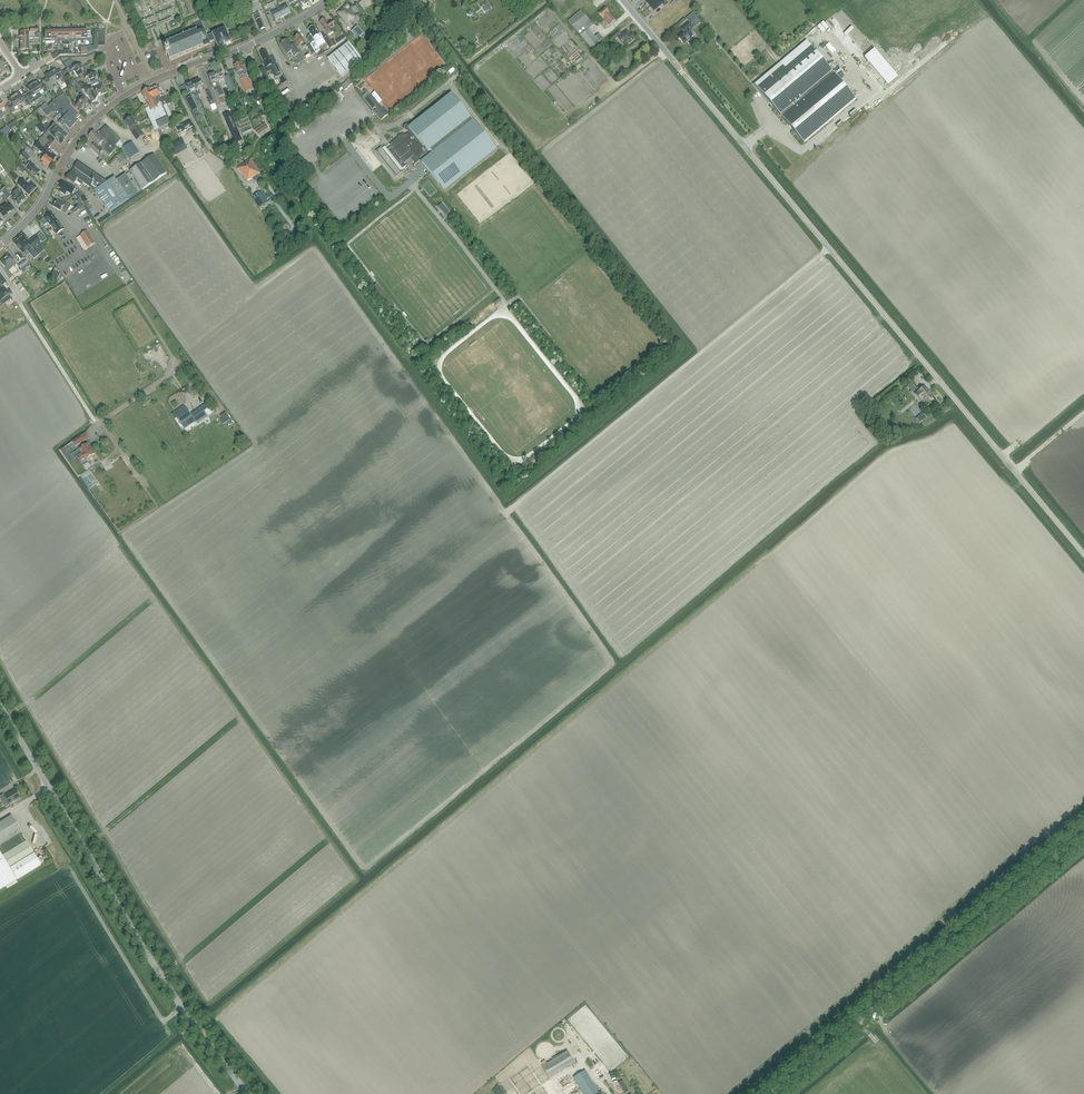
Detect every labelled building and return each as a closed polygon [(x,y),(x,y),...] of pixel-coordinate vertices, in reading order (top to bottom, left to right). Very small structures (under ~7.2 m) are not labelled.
[(650,7),(654,11),(660,6),(662,9),(669,3),(667,0),(663,4),(660,0),(658,0),(650,7)] [(276,5),(277,4),(275,1),(268,5),(271,9),(270,9),(273,13),(272,14),(275,21),(283,17),(276,5)] [(283,17),(290,13),(287,6),(281,9),(278,4),(277,4),(276,5),(283,17)] [(350,21),(356,16),(349,8),(350,7),(346,4),(337,13),(347,23),(350,21)] [(366,14),(358,4),(355,6),(362,17),(366,14)] [(608,26),(615,20),(604,8),(598,13),(604,20),(600,23),(605,28),(608,26)] [(599,34),(595,37),(589,29),(594,25),(581,10),(568,21),(592,49),(600,42),(599,42),(603,39),(599,34)] [(259,13),(254,15),(260,31),(266,28),(259,13)] [(692,28),(690,26),(698,19),(693,13),(686,18),(689,22),(681,29),(684,32),(678,37),(683,43),(689,39),(691,42),(695,38),(689,31),(692,28)] [(326,20),(320,23),(326,34),(328,35),(336,30),(331,23),(334,21),(333,20),(331,21),(328,23),(326,20)] [(203,27),(202,24),(201,21),(192,25),(193,29),(189,31),(189,29),(186,31),(186,32),(183,34),(184,36),(163,45),(165,50),(164,51),(166,55),(167,55),(169,61),(210,44),(210,42),(212,41),(209,35),(207,36),(203,27)] [(311,37),(307,39),(310,45),(314,50),(315,53),(320,50),(319,48),(319,47),(319,46),(326,43),(320,33),(319,34),(314,26),(308,30),(311,34),(310,35),(311,37)] [(357,26),(352,30),(359,38),(364,33),(357,26)] [(218,48),(231,42),(225,29),(209,35),(212,41),(214,40),(218,48)] [(625,47),(635,39),(631,33),(630,33),(627,30),(621,34),(618,31),(612,36),(615,40),(617,38),(625,47)] [(43,42),(51,42),(51,40),(50,40),(50,31),(44,31),(44,38),(43,38),(43,42)] [(303,47),(307,44),(304,39),(303,40),(300,35),(294,38),(299,46),(301,44),(303,47)] [(324,39),(330,49),(334,46),(336,45),(333,40),(331,41),(328,36),(324,39)] [(294,44),(292,46),(288,39),(281,44),(287,54),(291,52),(294,57),(300,53),(294,44)] [(780,63),(754,85),(803,143),(829,121),(855,99),(832,71),(806,41),(780,63)] [(342,77),(363,61),(348,43),(328,59),(342,77)] [(25,52),(30,52),(30,50),(28,50),(28,44),(19,44),(19,50),(25,50),(25,52)] [(314,50),(310,45),(307,47),(312,55),(315,53),(314,50)] [(760,56),(764,59),(771,52),(767,49),(760,56)] [(868,59),(890,84),(897,78),(874,50),(864,58),(866,60),(867,60),(868,59)] [(266,51),(260,54),(266,67),(272,65),(266,51)] [(247,75),(248,74),(244,65),(242,66),(240,62),(234,65),(240,78),(243,77),(243,78),(242,79),(246,88),(252,86),(247,75)] [(67,69),(63,72),(64,74),(67,72),(69,74),(71,73),(74,71),(78,77),(87,72),(81,64),(76,67),(75,64),(70,67),(67,69)] [(276,74),(281,72),(277,64),(272,66),(276,74)] [(755,71),(760,78),(766,73),(761,66),(755,71)] [(62,84),(67,80),(63,73),(59,75),(55,69),(50,73),(58,85),(62,83),(62,84)] [(230,75),(224,77),(221,70),(215,73),(218,81),(224,79),(226,83),(229,89),(227,90),(230,95),(237,92),(232,80),(231,77),(230,75)] [(98,83),(96,80),(99,78),(96,72),(91,75),(90,72),(83,75),(85,79),(88,77),(92,86),(98,83)] [(55,87),(58,85),(50,73),(45,76),(48,82),(45,84),(50,91),(55,88),(55,87)] [(220,86),(218,81),(215,73),(208,76),(212,84),(210,84),(212,89),(220,86)] [(345,83),(342,85),(345,90),(348,89),(347,88),(350,86),(350,85),(353,83),(350,78),(347,80),(348,81),(345,82),(345,83)] [(203,88),(201,85),(203,84),(201,80),(199,81),(199,80),(193,83),(198,96),(201,94),(199,90),(203,88)] [(34,82),(31,84),(40,98),(42,97),(39,92),(42,91),(43,93),(47,90),(42,83),(39,85),(37,82),(35,83),(35,82),(34,82)] [(102,84),(99,85),(98,83),(92,86),(91,86),(94,94),(95,93),(97,92),(96,92),(104,88),(102,84)] [(193,83),(186,86),(191,97),(194,95),(195,97),(197,101),(200,100),(198,96),(193,83)] [(40,98),(31,84),(28,86),(28,87),(26,88),(28,92),(25,94),(30,101),(33,99),(32,97),(35,95),(38,99),(40,98)] [(80,88),(78,89),(79,90),(82,94),(84,95),(88,93),(92,102),(97,99),(96,97),(97,97),(96,96),(97,96),(95,93),(94,94),(91,86),(90,85),(82,90),(80,88)] [(165,99),(163,94),(159,86),(150,90),(150,89),(142,93),(149,108),(145,110),(155,131),(164,126),(165,129),(169,127),(168,125),(170,124),(167,118),(173,116),(168,105),(172,103),(169,96),(165,99)] [(98,97),(107,93),(104,88),(96,92),(97,92),(95,93),(97,96),(96,96),(97,97),(98,97)] [(88,99),(82,94),(79,90),(76,93),(82,99),(75,106),(80,110),(82,108),(85,110),(90,106),(85,101),(88,99)] [(209,90),(206,91),(208,98),(207,98),(210,106),(215,104),(209,90)] [(63,92),(58,96),(53,100),(53,101),(48,106),(56,117),(54,120),(68,133),(73,128),(72,127),(78,120),(76,119),(80,116),(69,106),(70,104),(63,93),(63,92)] [(366,94),(363,96),(373,109),(375,108),(376,110),(374,111),(376,114),(381,120),(389,113),(384,108),(383,109),(372,95),(371,95),(369,92),(366,94)] [(18,93),(13,96),(20,107),(21,110),(23,108),(22,106),(21,104),(24,102),(25,104),(26,106),(30,105),(29,102),(24,95),(21,97),(18,93)] [(470,118),(451,93),(410,125),(409,124),(406,124),(404,126),(403,128),(406,131),(407,131),(409,133),(406,134),(402,134),(401,135),(400,134),(397,137),(398,138),(391,143),(391,147),(387,150),(385,147),(383,148),(382,147),(376,151),(396,177),(402,172),(400,170),(406,166),(404,163),(410,158),(413,155),(417,160),(470,118)] [(18,108),(20,107),(13,96),(8,100),(10,103),(7,106),(11,113),(15,110),(14,108),(17,107),(18,108)] [(191,98),(186,100),(193,112),(198,109),(191,98)] [(290,109),(293,112),(305,104),(303,100),(290,109)] [(48,106),(46,104),(40,108),(42,111),(47,117),(50,114),(54,120),(56,117),(48,106)] [(234,118),(232,112),(224,116),(236,144),(242,141),(233,119),(234,118)] [(137,141),(145,135),(132,117),(124,122),(137,141)] [(413,155),(410,158),(415,164),(420,160),(422,161),(421,162),(426,168),(429,173),(431,174),(444,192),(497,150),(473,120),(473,121),(470,118),(417,160),(413,155)] [(179,134),(192,126),(189,121),(183,124),(180,121),(174,125),(179,134)] [(54,124),(51,127),(47,123),(44,126),(46,129),(47,129),(49,130),(46,132),(60,145),(61,145),(60,144),(67,136),(54,124)] [(255,131),(258,136),(269,129),(265,124),(255,131)] [(120,141),(121,140),(109,128),(106,130),(105,129),(98,135),(94,131),(89,137),(94,143),(92,145),(100,153),(103,150),(109,156),(117,148),(115,146),(117,144),(118,146),(122,143),(120,141)] [(52,161),(56,157),(47,149),(54,140),(45,133),(34,146),(52,161)] [(176,151),(186,146),(182,138),(172,143),(176,151)] [(130,159),(139,153),(132,142),(124,147),(123,145),(122,143),(118,146),(119,148),(122,146),(130,159)] [(33,160),(36,156),(28,148),(26,149),(24,151),(33,160)] [(358,149),(355,151),(372,172),(375,170),(358,149)] [(39,172),(40,171),(33,165),(31,163),(30,164),(27,161),(30,158),(24,152),(20,155),(25,160),(23,161),(25,163),(23,165),(36,179),(38,178),(40,176),(40,175),(41,174),(39,172)] [(47,168),(52,162),(45,156),(43,158),(40,155),(38,158),(41,161),(41,162),(43,164),(42,165),(47,168)] [(131,171),(143,190),(167,173),(154,155),(131,171)] [(250,159),(238,168),(247,180),(250,178),(251,178),(252,178),(257,174),(259,173),(250,159)] [(109,182),(108,182),(78,162),(66,179),(74,184),(76,181),(82,185),(83,183),(82,183),(83,182),(94,190),(109,182)] [(18,177),(13,172),(10,176),(15,181),(18,177)] [(95,191),(110,212),(138,193),(126,175),(116,181),(114,178),(108,182),(109,182),(94,190),(95,191)] [(37,187),(31,181),(29,179),(26,182),(24,179),(18,185),(29,196),(37,187)] [(72,194),(75,189),(71,187),(72,186),(63,182),(62,185),(60,184),(59,188),(61,189),(60,192),(66,195),(67,192),(72,194)] [(17,191),(14,194),(12,196),(6,188),(1,191),(4,195),(7,200),(9,198),(11,200),(17,206),(26,199),(20,192),(19,193),(17,191)] [(259,208),(268,202),(261,191),(252,197),(259,208)] [(7,200),(4,195),(1,197),(6,204),(5,204),(0,208),(0,213),(3,217),(14,209),(7,200)] [(66,214),(71,206),(66,202),(64,205),(57,201),(53,207),(61,212),(61,211),(66,214)] [(442,204),(438,207),(443,212),(446,209),(442,204)] [(73,215),(81,209),(78,205),(70,211),(73,215)] [(57,233),(64,229),(58,220),(57,221),(52,213),(45,218),(45,219),(43,218),(42,219),(41,220),(41,221),(41,223),(41,224),(42,225),(44,225),(44,226),(48,223),(51,226),(51,225),(57,233)] [(84,250),(95,243),(87,231),(76,238),(84,250)] [(24,234),(14,243),(25,257),(29,254),(34,259),(41,253),(42,254),(39,256),(43,261),(48,256),(44,252),(44,253),(43,252),(45,250),(40,243),(40,242),(41,241),(42,243),(46,239),(41,232),(36,236),(30,241),(24,234)] [(0,262),(5,268),(5,267),(8,271),(14,266),(17,264),(14,260),(9,254),(0,262)] [(23,274),(30,268),(25,260),(18,265),(20,270),(23,274)] [(12,299),(3,287),(0,289),(0,302),(2,305),(12,299)] [(493,303),(496,306),(502,301),(499,298),(493,303)] [(908,386),(913,392),(917,389),(912,383),(908,386)] [(196,397),(193,392),(189,386),(177,394),(185,405),(196,397)] [(934,397),(929,392),(925,387),(916,395),(921,401),(924,399),(927,403),(934,397)] [(186,407),(175,414),(181,424),(192,416),(197,423),(208,416),(214,412),(208,402),(191,414),(186,407)] [(222,425),(229,420),(224,413),(217,418),(222,425)] [(80,437),(72,442),(75,447),(83,442),(80,437)] [(77,456),(81,463),(86,460),(87,459),(87,458),(95,453),(92,449),(91,450),(88,444),(72,454),(74,458),(77,456)] [(106,473),(115,488),(125,481),(116,467),(106,473)] [(0,797),(0,799),(3,804),(7,801),(9,805),(20,798),(15,790),(4,796),(3,795),(0,797)] [(26,840),(21,833),(22,832),(11,815),(0,822),(0,890),(6,886),(7,888),(18,882),(17,880),(41,865),(26,840)] [(601,1051),(614,1073),(620,1069),(606,1048),(601,1051)] [(567,1051),(542,1066),(549,1078),(575,1063),(567,1051)] [(601,1090),(598,1092),(585,1070),(573,1077),(584,1093),(604,1093),(601,1090)] [(564,1079),(559,1083),(563,1087),(567,1082),(564,1079)] [(622,1081),(619,1083),(625,1093),(629,1091),(622,1081)]
